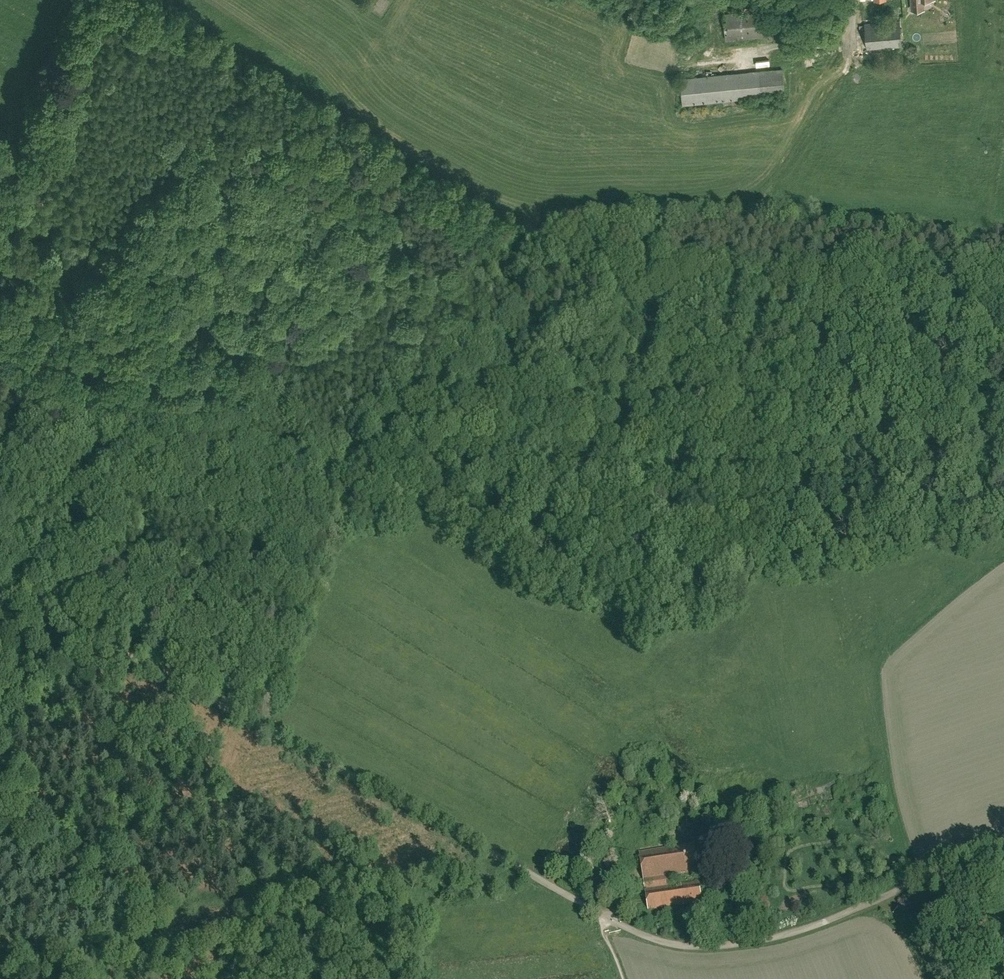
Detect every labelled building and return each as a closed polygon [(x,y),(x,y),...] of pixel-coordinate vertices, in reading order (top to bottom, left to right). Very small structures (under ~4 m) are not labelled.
[(912,10),(924,9),(923,0),(912,0),(912,10)] [(727,39),(780,33),(777,8),(724,13),(727,39)] [(900,20),(865,23),(867,48),(902,45),(900,20)] [(783,68),(681,78),(683,104),(785,94),(783,68)] [(670,887),(669,876),(698,871),(694,844),(640,853),(644,880),(645,890),(648,911),(702,903),(699,882),(670,887)] [(938,893),(932,895),(935,903),(941,900),(938,893)]
